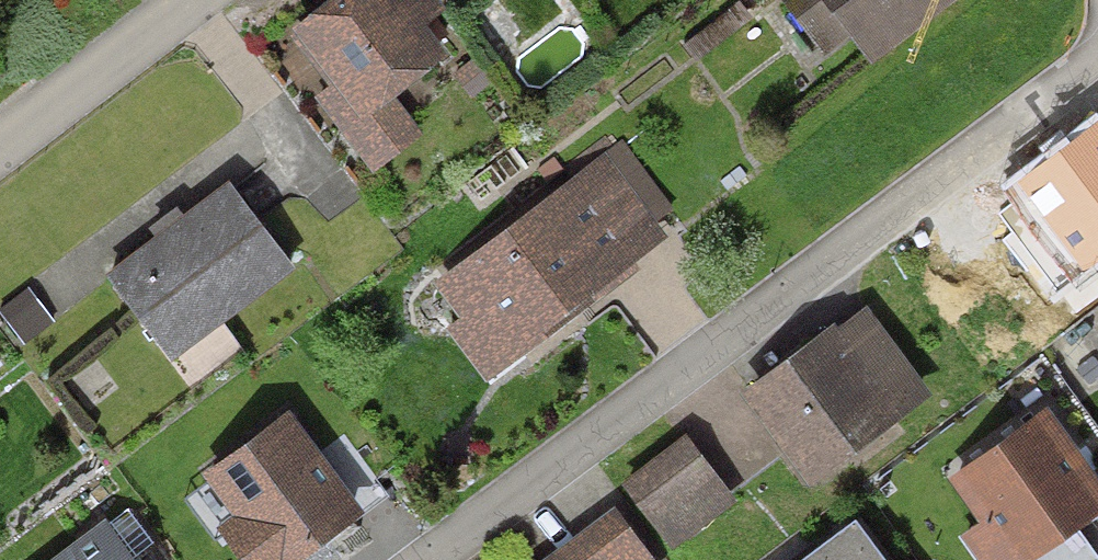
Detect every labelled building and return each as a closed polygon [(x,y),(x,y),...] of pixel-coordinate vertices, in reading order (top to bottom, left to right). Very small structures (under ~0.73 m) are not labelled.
[(313,26),(369,103),(435,55),(395,0),(348,0),(313,26)] [(877,52),(945,0),(838,0),(877,52)] [(1030,188),(1087,261),(1097,253),(1097,136),(1030,188)] [(630,254),(573,185),(449,286),(505,355),(630,254)] [(282,266),(227,193),(120,275),(176,347),(282,266)] [(834,336),(757,395),(818,476),(896,417),(834,336)] [(288,424),(215,479),(244,518),(228,530),(251,559),(294,559),(356,515),(288,424)] [(1039,426),(961,481),(1017,559),(1023,559),(1097,508),(1039,426)] [(742,503),(685,434),(622,486),(679,554),(742,503)] [(856,530),(817,559),(879,559),(856,530)] [(101,533),(64,559),(122,559),(101,533)]
